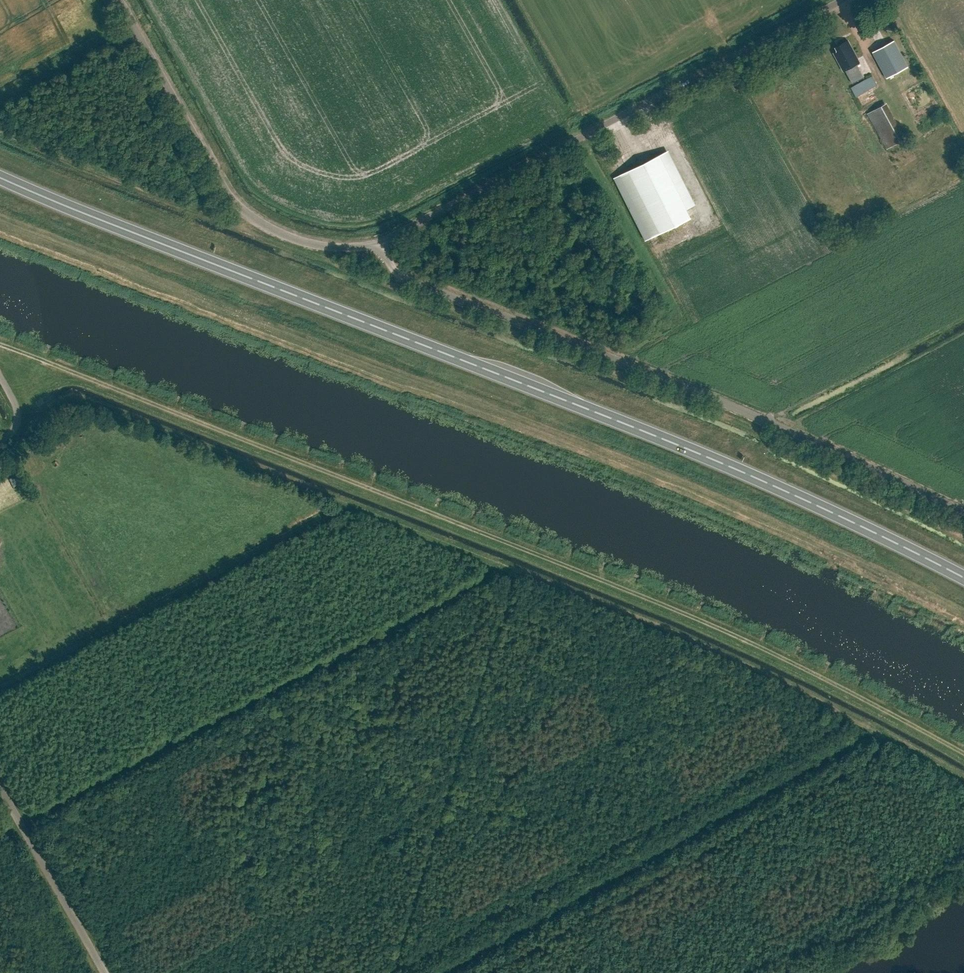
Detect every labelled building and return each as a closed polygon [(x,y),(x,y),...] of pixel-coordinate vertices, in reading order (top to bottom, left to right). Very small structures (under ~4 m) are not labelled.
[(908,67),(894,40),(872,52),(887,78),(908,67)] [(857,64),(860,62),(848,41),(835,47),(837,51),(834,53),(843,71),(845,70),(852,84),(864,77),(857,64)] [(856,97),(877,85),(871,76),(851,88),(856,97)] [(884,148),(903,136),(882,103),(863,114),(884,148)] [(660,155),(629,170),(660,233),(691,218),(660,155)] [(45,453),(69,440),(65,432),(40,445),(45,453)]
